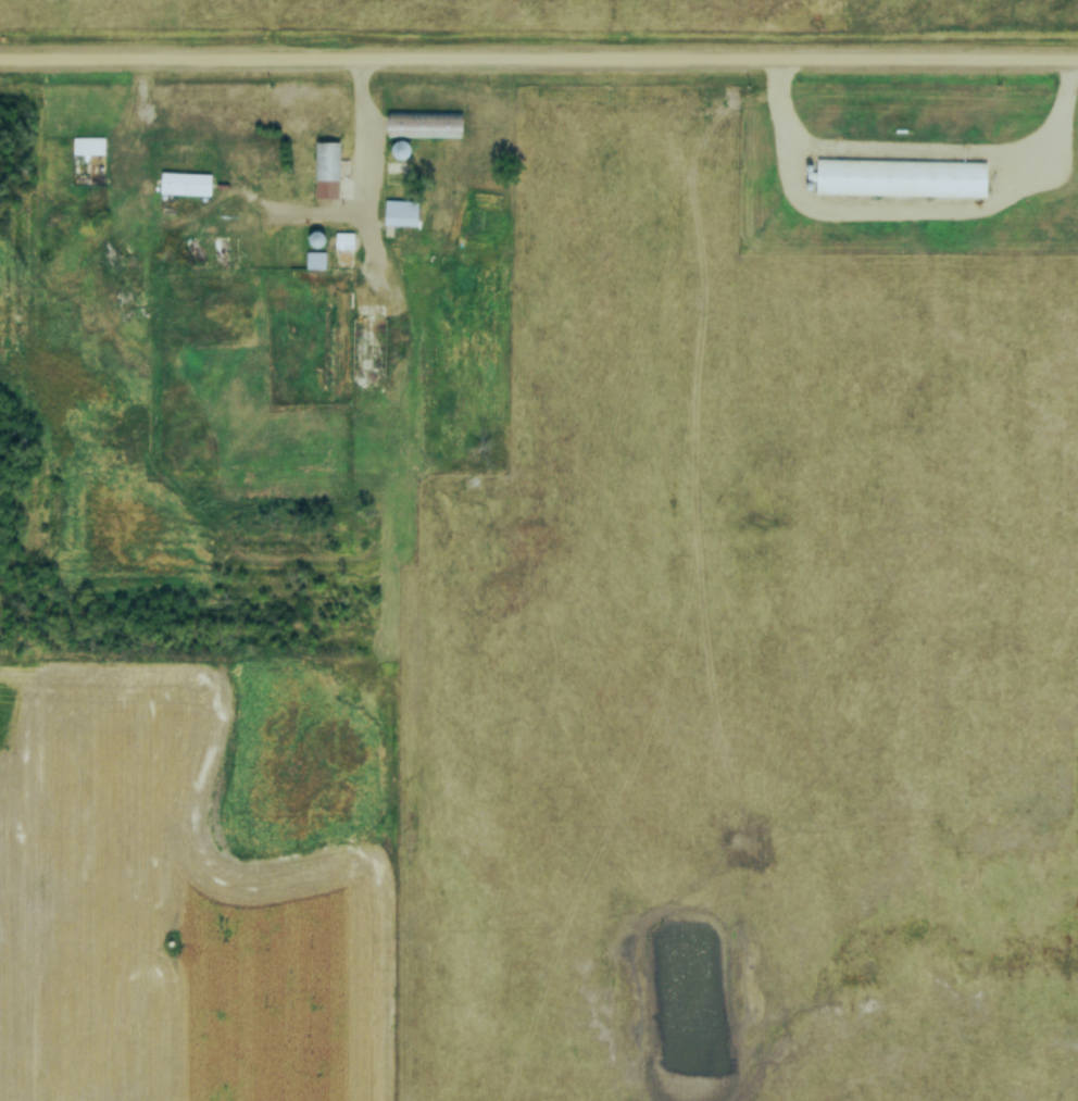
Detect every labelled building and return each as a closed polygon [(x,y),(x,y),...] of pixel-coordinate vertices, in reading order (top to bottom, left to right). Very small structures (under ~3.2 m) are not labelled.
[(386,137),(424,137),(424,113),(386,112),(386,137)] [(104,137),(72,137),(72,155),(104,155),(104,137)] [(314,199),(338,199),(338,141),(314,141),(314,199)] [(406,143),(393,143),(393,158),(406,158),(406,143)] [(985,197),(985,162),(815,160),(815,195),(985,197)] [(159,195),(209,195),(209,173),(159,173),(159,195)] [(383,227),(416,227),(416,201),(383,201),(383,227)] [(353,234),(334,234),(334,250),(353,250),(353,234)] [(305,253),(305,270),(324,270),(324,253),(305,253)]
